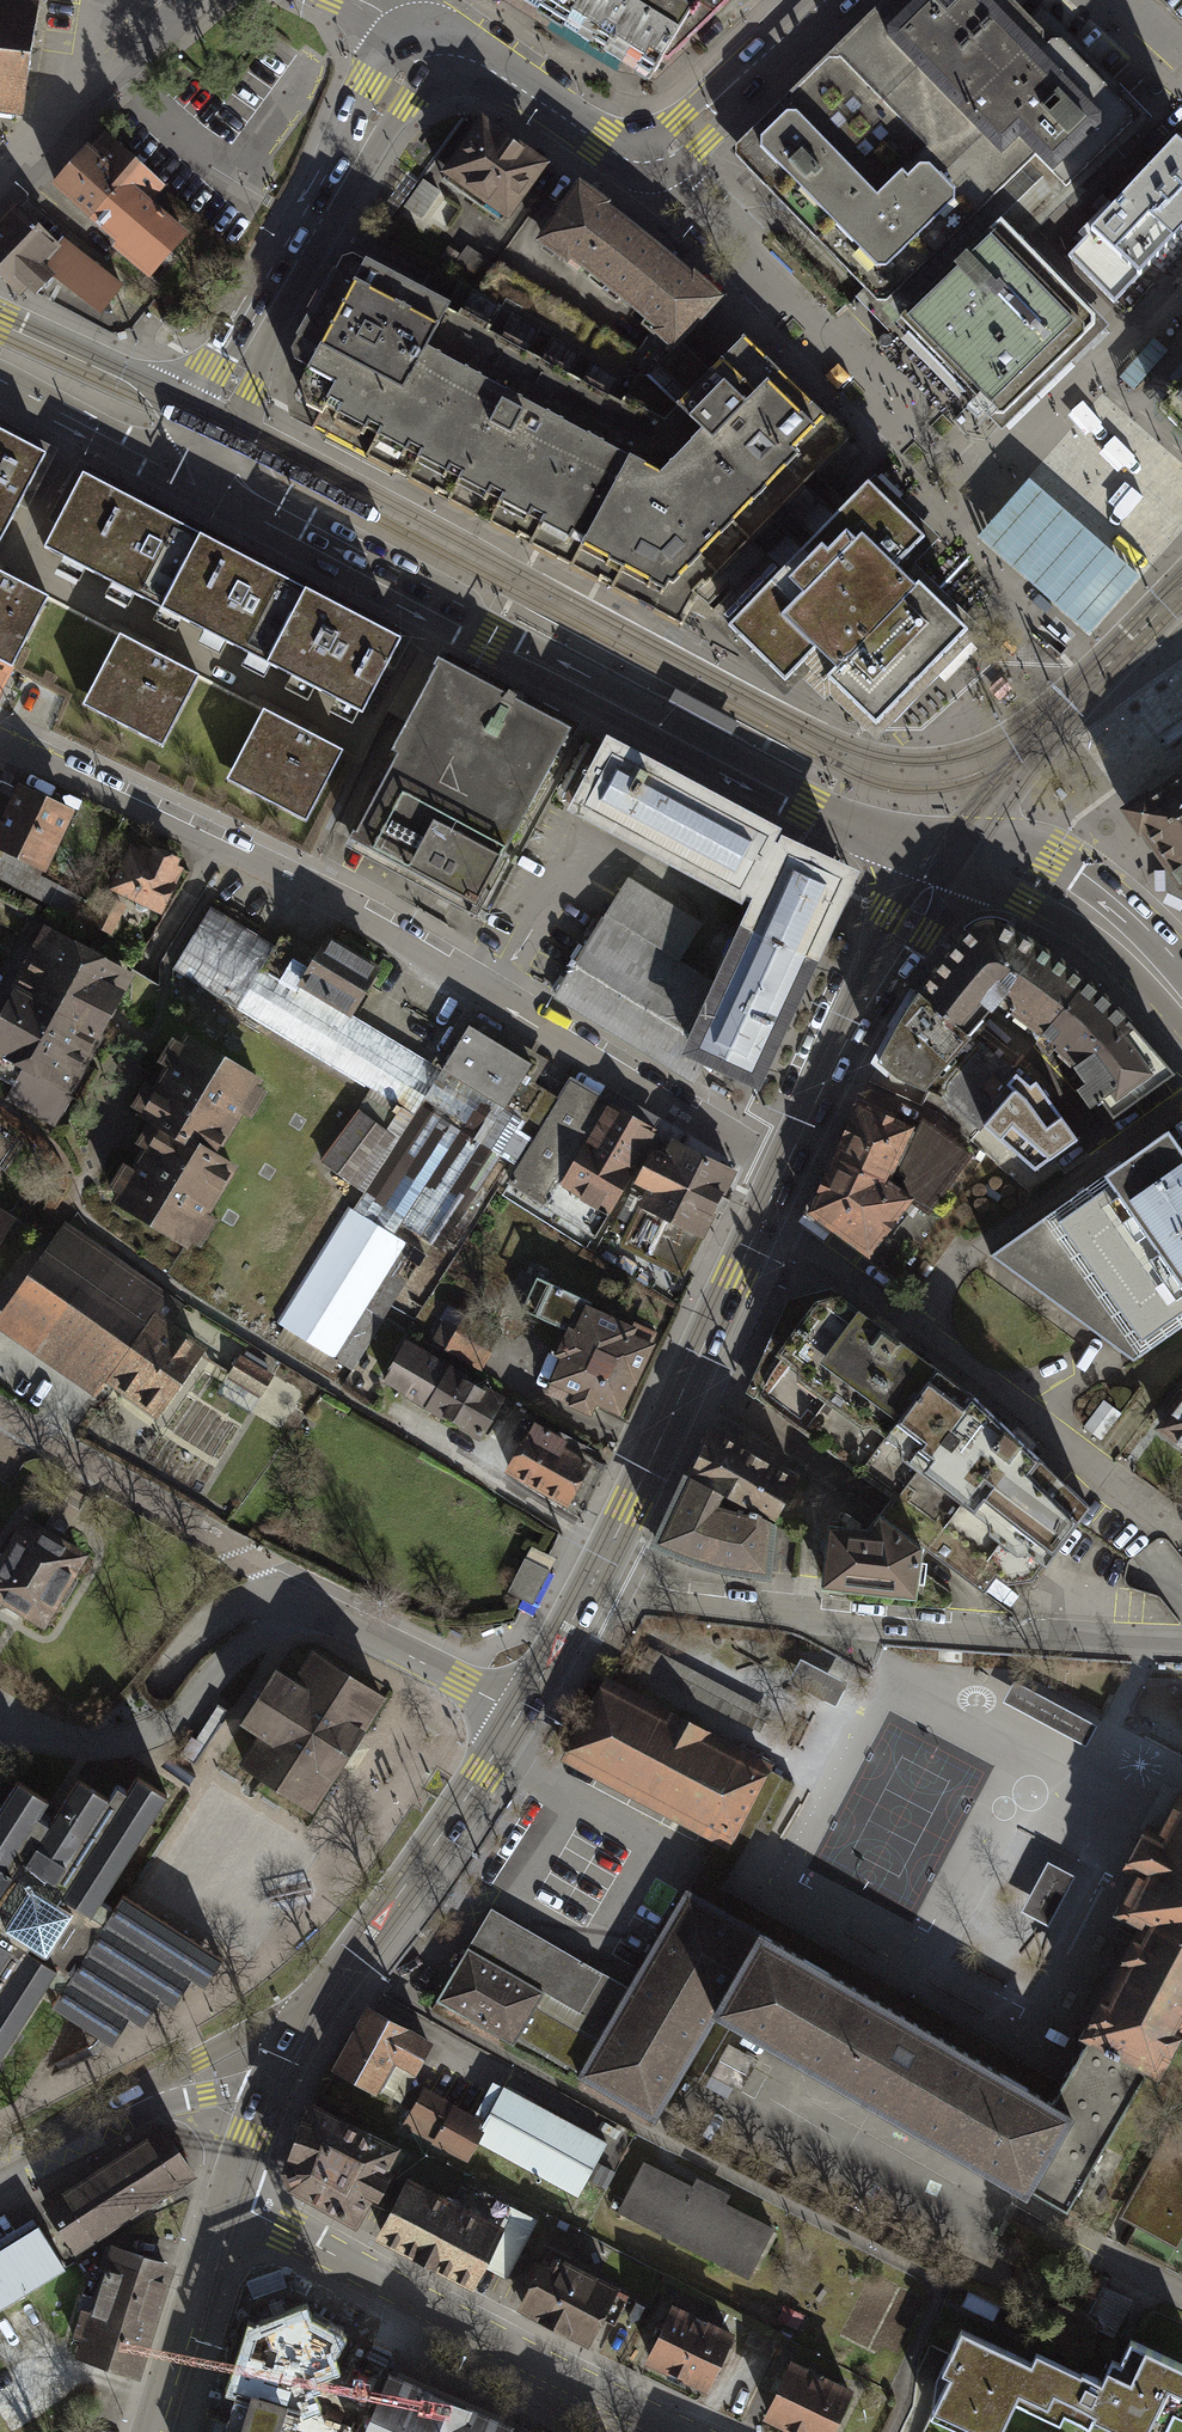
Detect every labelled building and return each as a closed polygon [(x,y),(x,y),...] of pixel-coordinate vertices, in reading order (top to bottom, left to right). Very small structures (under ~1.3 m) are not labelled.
[(511,0),(636,77),(649,85),(731,5),(736,0),(511,0)] [(1017,0),(880,0),(753,124),(736,140),(735,151),(842,259),(877,296),(887,295),(1018,170),(1027,160),(1037,151),(1067,183),(1132,119),(1133,107),(1117,91),(1058,32),(1053,36),(1017,0)] [(25,124),(35,49),(41,7),(0,1),(0,121),(25,124)] [(549,173),(482,121),(440,180),(508,228),(549,173)] [(1091,229),(1068,253),(1115,302),(1181,230),(1181,133),(1091,229)] [(165,190),(99,135),(54,188),(127,250),(157,275),(193,232),(156,201),(165,190)] [(420,183),(409,175),(384,211),(395,218),(420,183)] [(576,189),(542,237),(607,287),(676,345),(681,340),(716,303),(680,271),(643,240),(613,216),(576,189)] [(22,194),(0,219),(0,273),(28,297),(57,264),(107,306),(126,283),(22,194)] [(933,281),(900,312),(1000,414),(1102,315),(1002,213),(980,235),(933,281)] [(460,310),(345,249),(323,287),(302,324),(287,356),(308,369),(292,398),(307,406),(311,426),(401,475),(682,625),(687,615),(697,597),(713,612),(768,556),(751,539),(848,439),(825,416),(788,381),(744,336),(711,370),(681,340),(649,375),(619,378),(473,289),(460,310)] [(1152,337),(1118,377),(1132,389),(1167,350),(1152,337)] [(1159,392),(1181,412),(1181,367),(1174,375),(1159,392)] [(47,454),(0,429),(0,544),(47,454)] [(362,724),(406,642),(76,468),(34,552),(120,597),(206,642),(311,698),(362,724)] [(1026,479),(975,535),(1084,633),(1087,633),(1135,576),(1026,479)] [(768,556),(713,612),(784,681),(802,662),(814,673),(824,683),(829,678),(875,724),(967,631),(919,584),(918,585),(912,580),(896,564),(922,538),(914,530),(868,485),(783,571),(768,556)] [(0,569),(0,658),(9,662),(46,594),(18,579),(0,569)] [(162,661),(121,640),(85,708),(164,748),(199,681),(162,661)] [(14,665),(9,662),(0,658),(0,692),(14,665)] [(570,724),(438,658),(345,845),(478,911),(570,724)] [(225,782),(302,820),(339,747),(300,728),(262,709),(225,782)] [(773,837),(609,748),(578,805),(762,904),(722,991),(677,964),(702,921),(626,875),(551,997),(693,1083),(709,1059),(714,1060),(755,1080),(845,881),(772,841),(773,837)] [(0,773),(0,878),(71,912),(79,896),(28,871),(34,859),(43,864),(71,808),(0,773)] [(1160,794),(1123,820),(1159,870),(1162,890),(1180,899),(1181,905),(1181,778),(1160,794)] [(149,848),(129,839),(107,887),(161,911),(167,900),(183,864),(176,861),(180,855),(152,842),(149,848)] [(126,907),(108,898),(90,936),(108,944),(126,907)] [(276,944),(210,904),(171,967),(238,1005),(236,1008),(413,1113),(363,1200),(442,1246),(548,1064),(472,1020),(459,1044),(303,950),(280,936),(276,944)] [(1018,935),(1002,927),(997,924),(988,924),(980,926),(974,929),(969,933),(944,961),(918,993),(897,1027),(878,1061),(895,1076),(944,1098),(981,1129),(984,1125),(1034,1169),(1077,1138),(1036,1081),(1030,1085),(1016,1073),(970,1033),(998,1002),(1014,1014),(1015,1013),(1042,1033),(1078,1067),(1089,1082),(1080,1088),(1092,1105),(1100,1099),(1114,1117),(1174,1074),(1128,1022),(1085,982),(1039,948),(1018,935)] [(46,926),(34,950),(22,972),(0,1015),(0,1076),(12,1082),(4,1098),(54,1124),(95,1046),(117,1004),(134,972),(46,926)] [(180,1045),(174,1042),(160,1067),(133,1113),(151,1124),(132,1157),(112,1191),(123,1198),(117,1208),(192,1251),(195,1246),(204,1251),(220,1223),(212,1218),(238,1172),(222,1163),(246,1120),(253,1124),(270,1095),(264,1091),(267,1086),(184,1038),(180,1045)] [(654,1130),(567,1081),(508,1187),(595,1235),(654,1130)] [(918,1130),(860,1103),(848,1129),(824,1181),(807,1215),(869,1262),(913,1205),(890,1186),(918,1130)] [(394,1135),(358,1108),(321,1156),(356,1184),(394,1135)] [(922,1118),(918,1130),(890,1186),(913,1205),(928,1215),(975,1156),(922,1118)] [(992,1260),(1134,1368),(1181,1331),(1181,1127),(992,1260)] [(738,1170),(674,1139),(667,1154),(656,1148),(638,1185),(652,1192),(625,1248),(681,1275),(700,1234),(705,1237),(738,1170)] [(17,1218),(0,1208),(0,1245),(17,1218)] [(412,1250),(349,1211),(277,1324),(349,1369),(403,1284),(394,1278),(412,1250)] [(107,1382),(157,1313),(169,1321),(181,1304),(66,1220),(0,1311),(0,1327),(96,1398),(107,1382)] [(597,1401),(623,1413),(655,1341),(652,1340),(657,1329),(636,1319),(634,1322),(591,1303),(593,1300),(536,1274),(521,1306),(567,1326),(555,1352),(562,1355),(546,1390),(592,1411),(597,1401)] [(884,1326),(844,1297),(785,1301),(745,1394),(896,1500),(882,1522),(930,1555),(986,1597),(998,1583),(1006,1589),(1036,1586),(1091,1506),(1045,1459),(971,1389),(884,1326)] [(169,1321),(157,1313),(107,1382),(156,1416),(207,1346),(169,1321)] [(443,1323),(430,1346),(482,1375),(502,1338),(467,1318),(459,1332),(443,1323)] [(462,1372),(406,1339),(382,1380),(478,1436),(502,1396),(487,1386),(485,1389),(461,1375),(462,1372)] [(242,1349),(228,1372),(260,1393),(275,1370),(242,1349)] [(1155,1431),(1181,1451),(1181,1395),(1155,1431)] [(535,1422),(508,1473),(567,1506),(591,1462),(566,1448),(569,1441),(535,1422)] [(805,1481),(710,1432),(685,1480),(781,1529),(805,1481)] [(725,1579),(776,1584),(781,1529),(685,1480),(653,1552),(695,1572),(725,1579)] [(26,1515),(0,1558),(0,1599),(14,1607),(46,1626),(89,1553),(57,1534),(26,1515)] [(882,1522),(871,1538),(832,1533),(824,1598),(918,1607),(928,1561),(930,1555),(882,1522)] [(548,1573),(525,1560),(509,1590),(533,1602),(548,1573)] [(386,1694),(313,1648),(296,1674),(282,1665),(279,1664),(260,1693),(242,1721),(261,1733),(257,1739),(243,1762),(256,1770),(260,1773),(264,1776),(314,1807),(340,1766),(349,1752),(357,1740),(386,1694)] [(847,1684),(800,1660),(789,1682),(836,1706),(847,1684)] [(723,1842),(730,1847),(771,1770),(774,1765),(688,1720),(604,1676),(602,1681),(593,1699),(562,1758),(708,1835),(715,1838),(723,1842)] [(1097,1726),(1014,1681),(1004,1701),(1086,1746),(1097,1726)] [(196,1775),(168,1758),(163,1767),(190,1783),(193,1779),(196,1775)] [(796,1783),(771,1770),(730,1847),(742,1852),(755,1828),(769,1835),(796,1783)] [(20,1778),(0,1809),(0,2061),(49,1983),(62,1991),(54,2003),(72,2014),(116,2042),(134,2014),(142,2019),(159,1993),(174,2003),(191,1976),(209,1987),(227,1958),(156,1913),(126,1895),(123,1893),(115,1908),(103,1900),(170,1793),(141,1775),(130,1792),(121,1786),(114,1796),(80,1775),(51,1821),(45,1817),(40,1814),(51,1797),(20,1778)] [(1171,1812),(1162,1828),(1149,1821),(1123,1870),(1136,1877),(1115,1916),(1139,1928),(1137,1933),(1081,2038),(1086,2043),(1147,2078),(1163,2086),(1181,2049),(1181,1791),(1171,1812)] [(723,1842),(715,1838),(685,1891),(723,1913),(761,1935),(877,2001),(966,2052),(1051,2102),(1057,2092),(1062,2084),(721,1889),(742,1852),(730,1847),(723,1842)] [(1075,1877),(1049,1862),(1022,1911),(1049,1926),(1075,1877)] [(578,2075),(654,2118),(712,2019),(761,1935),(723,1913),(685,1891),(635,1977),(629,1987),(578,2075)] [(578,2075),(629,1987),(608,1975),(587,1963),(548,1940),(512,1920),(491,1908),(468,1948),(452,1974),(437,1999),(513,2044),(516,2038),(578,2075)] [(877,2001),(761,1935),(712,2019),(870,2111),(1028,2203),(1033,2194),(1078,2118),(1051,2102),(966,2052),(877,2001)] [(414,2068),(428,2042),(370,2010),(337,2068),(372,2088),(373,2087),(382,2092),(400,2061),(414,2068)] [(1057,2092),(1051,2102),(1078,2118),(1033,2194),(1077,2212),(1147,2078),(1086,2043),(1062,2084),(1057,2092)] [(758,2061),(729,2046),(713,2077),(742,2092),(758,2061)] [(579,2197),(609,2143),(506,2086),(486,2122),(425,2089),(402,2129),(469,2166),(481,2144),(579,2197)] [(408,2155),(308,2104),(292,2139),(282,2177),(290,2195),(364,2232),(377,2205),(384,2207),(408,2155)] [(1173,2122),(1122,2222),(1179,2251),(1181,2246),(1181,2127),(1173,2122)] [(162,2126),(44,2202),(74,2247),(192,2172),(162,2126)] [(700,2177),(696,2186),(646,2161),(620,2213),(752,2281),(779,2228),(731,2204),(735,2195),(700,2177)] [(412,2181),(379,2243),(478,2295),(488,2276),(504,2284),(535,2226),(467,2191),(460,2206),(412,2181)] [(37,2224),(0,2247),(0,2309),(65,2268),(37,2224)] [(517,2312),(591,2351),(622,2291),(565,2262),(575,2243),(551,2230),(541,2249),(548,2253),(517,2312)] [(175,2261),(109,2240),(99,2274),(84,2269),(64,2331),(82,2336),(76,2355),(139,2375),(175,2261)] [(307,2348),(332,2295),(272,2266),(246,2319),(307,2348)] [(675,2310),(646,2368),(707,2397),(735,2339),(675,2310)] [(1129,2341),(1120,2361),(1111,2356),(1099,2381),(1035,2351),(1029,2363),(959,2330),(941,2369),(951,2374),(930,2418),(959,2431),(999,2431),(1012,2403),(1058,2424),(1063,2414),(1089,2426),(1092,2419),(1108,2427),(1106,2431),(1165,2431),(1174,2412),(1181,2415),(1181,2365),(1129,2341)] [(769,2419),(797,2431),(838,2431),(857,2393),(795,2364),(769,2419)] [(390,2383),(370,2431),(512,2431),(390,2383)] [(239,2393),(227,2431),(301,2431),(298,2431),(304,2413),(239,2393)]
